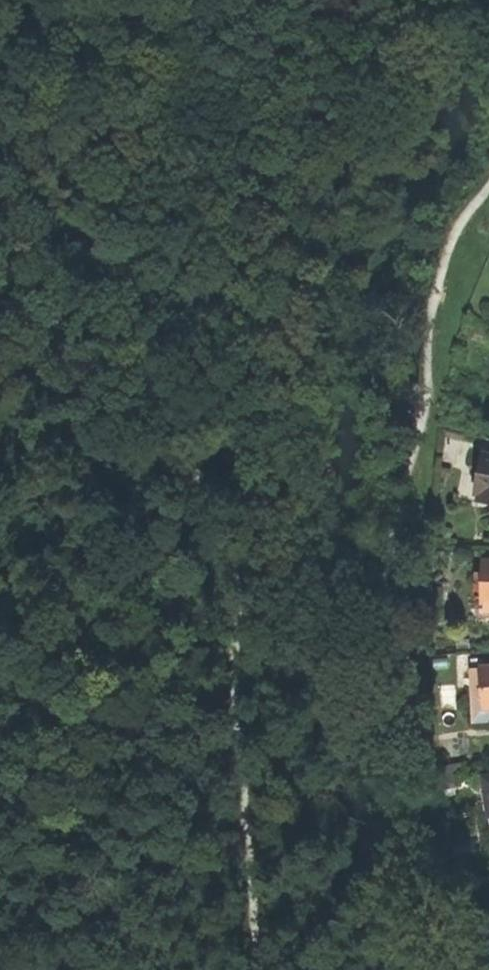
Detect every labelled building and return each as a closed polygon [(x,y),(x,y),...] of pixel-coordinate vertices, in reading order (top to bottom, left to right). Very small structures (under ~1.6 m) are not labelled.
[(483,453),(476,491),(479,492),(478,499),(488,501),(488,454),(483,453)] [(488,720),(488,666),(470,667),(473,721),(488,720)]
